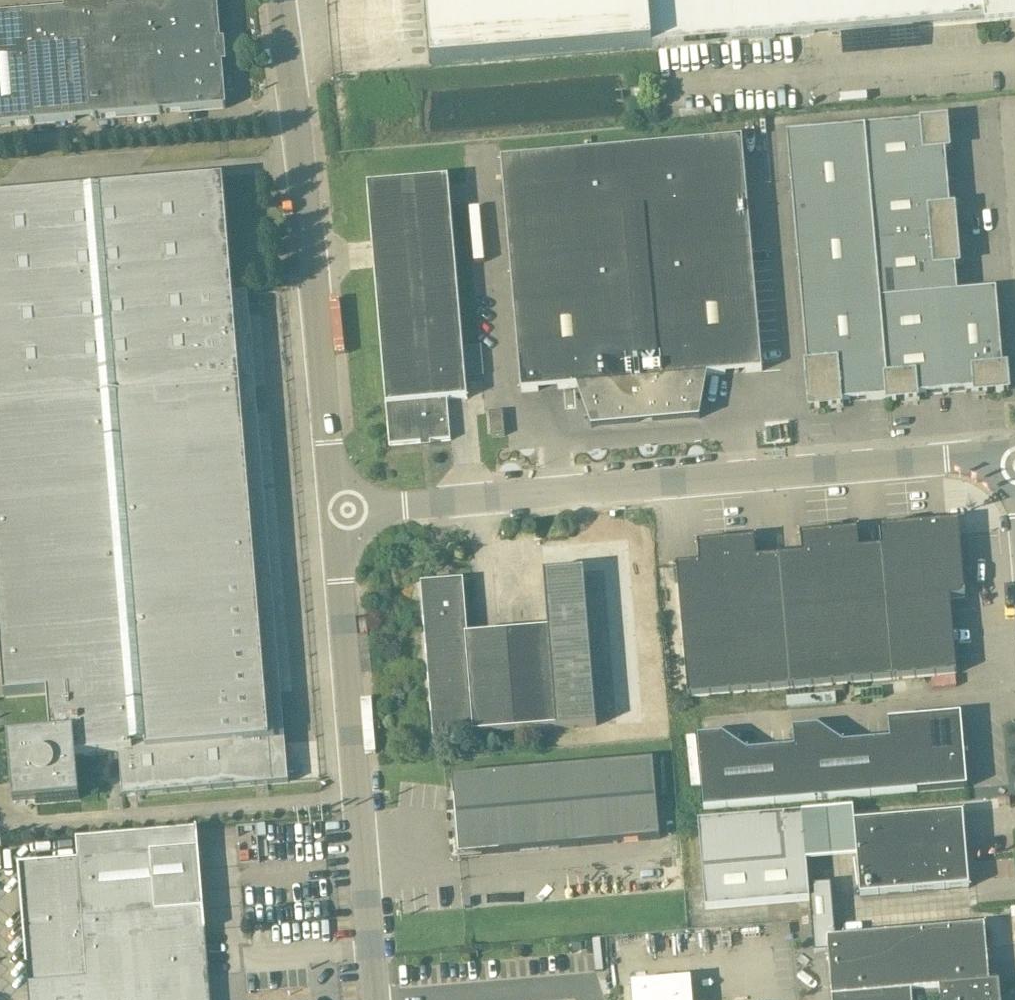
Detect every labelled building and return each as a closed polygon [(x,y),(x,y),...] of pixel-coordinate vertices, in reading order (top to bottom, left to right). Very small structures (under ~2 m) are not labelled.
[(218,0),(208,0),(152,5),(161,114),(227,109),(223,65),(227,65),(225,43),(221,43),(218,0)] [(652,49),(652,48),(1009,18),(1007,2),(1014,2),(1014,0),(426,0),(432,68),(652,49)] [(87,6),(96,120),(161,114),(152,5),(109,8),(109,5),(87,6)] [(23,15),(32,125),(96,120),(87,6),(65,8),(65,12),(23,15)] [(32,125),(23,15),(0,17),(0,128),(32,125)] [(1009,392),(1007,367),(1003,368),(996,290),(958,294),(956,266),(959,266),(954,208),(950,209),(945,151),(949,151),(947,121),(787,135),(807,365),(806,366),(810,410),(841,407),(841,403),(888,399),(888,403),(918,400),(917,396),(975,391),(975,395),(1009,392)] [(501,161),(448,167),(449,179),(466,375),(520,368),(522,393),(577,388),(592,429),(599,426),(699,418),(707,375),(762,371),(742,139),(622,150),(501,161)] [(468,400),(449,179),(367,186),(390,447),(451,442),(448,402),(468,400)] [(123,797),(289,784),(272,582),(256,583),(240,390),(224,181),(0,199),(0,640),(5,697),(48,694),(51,737),(8,740),(12,784),(35,805),(80,801),(76,758),(120,754),(123,797)] [(505,437),(503,413),(490,414),(492,438),(505,437)] [(966,599),(959,522),(880,529),(882,549),(860,551),(858,531),(801,536),(802,556),(757,560),(755,540),(698,545),(699,565),(677,567),(688,698),(957,675),(951,600),(966,599)] [(464,581),(421,585),(434,740),(517,734),(618,723),(604,576),(545,580),(549,633),(509,635),(468,639),(464,581)] [(747,753),(723,736),(698,738),(704,811),(967,789),(961,716),(889,722),(890,741),(843,745),(819,728),(793,730),(795,749),(747,753)] [(660,840),(653,762),(452,779),(459,857),(660,840)] [(1000,984),(990,985),(985,927),(835,939),(831,886),(809,887),(802,815),(699,824),(706,909),(810,901),(815,953),(829,952),(833,999),(1001,999),(1000,984)] [(970,888),(964,815),(854,824),(860,898),(970,888)] [(15,865),(29,985),(30,999),(211,999),(204,910),(199,850),(197,830),(76,840),(78,860),(15,865)] [(600,940),(592,941),(595,972),(602,972),(600,940)] [(691,981),(631,986),(632,999),(692,999),(691,981)]
